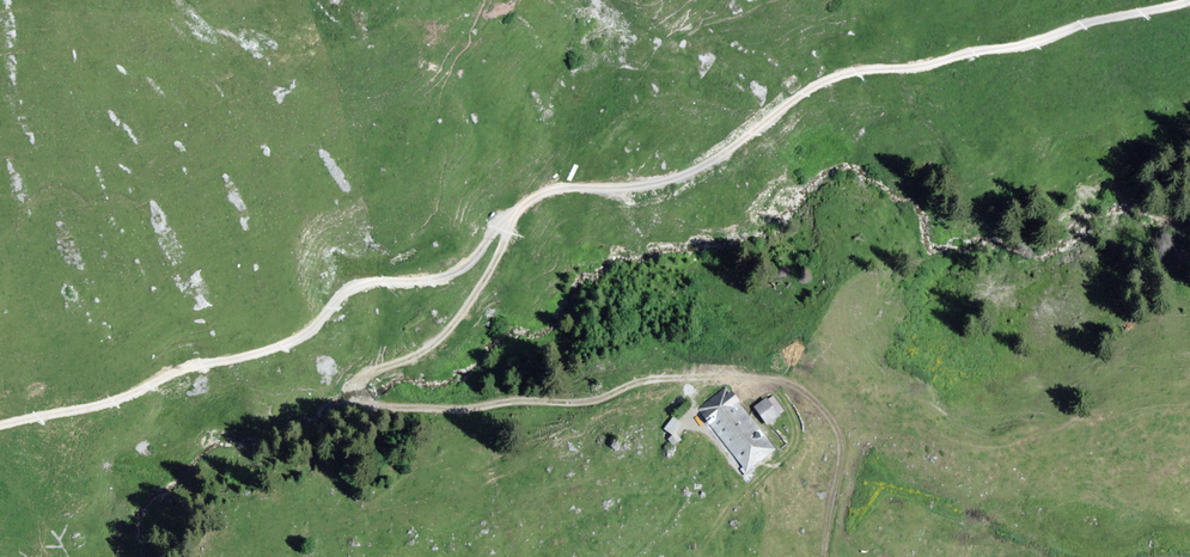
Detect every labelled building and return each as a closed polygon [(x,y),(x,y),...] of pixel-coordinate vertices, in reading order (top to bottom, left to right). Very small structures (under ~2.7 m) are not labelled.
[(738,402),(709,424),(747,474),(776,452),(738,402)]
